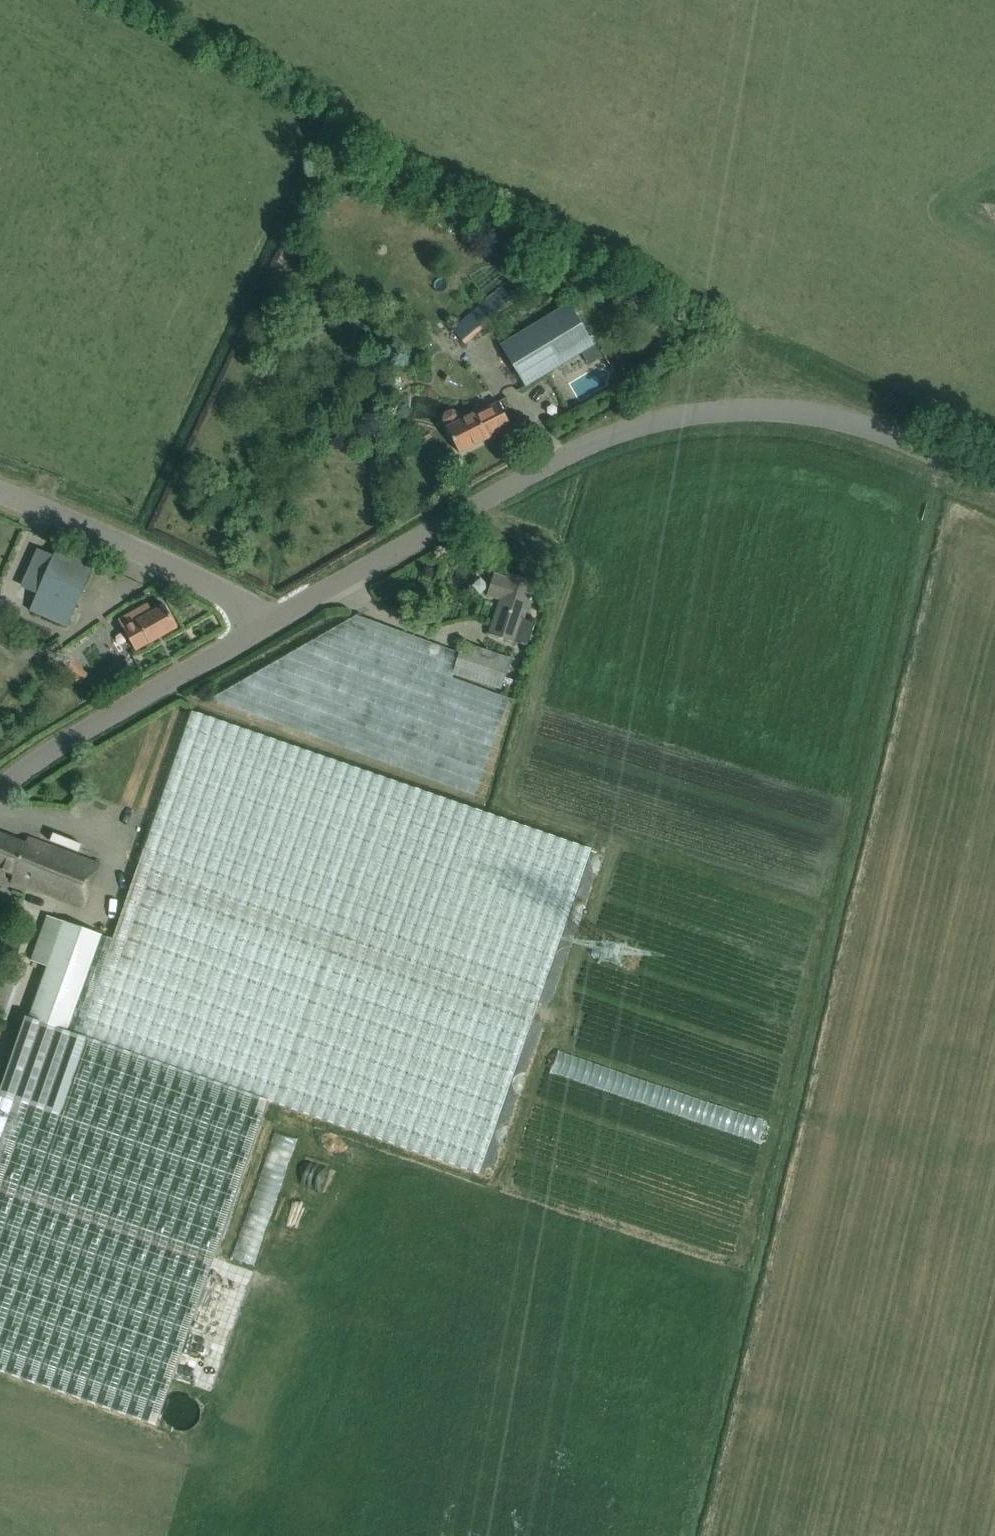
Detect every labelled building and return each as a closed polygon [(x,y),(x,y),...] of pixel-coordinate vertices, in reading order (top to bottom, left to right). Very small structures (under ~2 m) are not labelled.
[(532,288),(518,271),(449,327),(463,345),(532,288)] [(526,386),(594,344),(569,303),(501,345),(526,386)] [(512,425),(501,404),(478,415),(476,413),(447,427),(460,452),(512,425)] [(91,572),(54,556),(30,609),(67,625),(91,572)] [(500,599),(489,633),(515,642),(535,581),(509,572),(507,578),(495,574),(488,595),(500,599)] [(177,627),(165,605),(137,620),(141,628),(128,636),(136,650),(177,627)] [(211,698),(474,792),(509,698),(453,677),(454,673),(500,688),(510,657),(464,642),(461,653),(357,615),(211,698)] [(101,935),(68,1030),(30,1017),(26,1016),(0,1091),(0,1371),(157,1425),(269,1101),(480,1174),(593,849),(472,807),(192,710),(156,813),(113,939),(101,935)] [(15,873),(13,879),(83,906),(99,864),(29,838),(27,844),(0,833),(0,867),(15,873)] [(68,1030),(101,935),(47,916),(31,960),(48,966),(30,1017),(68,1030)] [(20,970),(3,964),(0,972),(0,1018),(3,1019),(20,970)]
